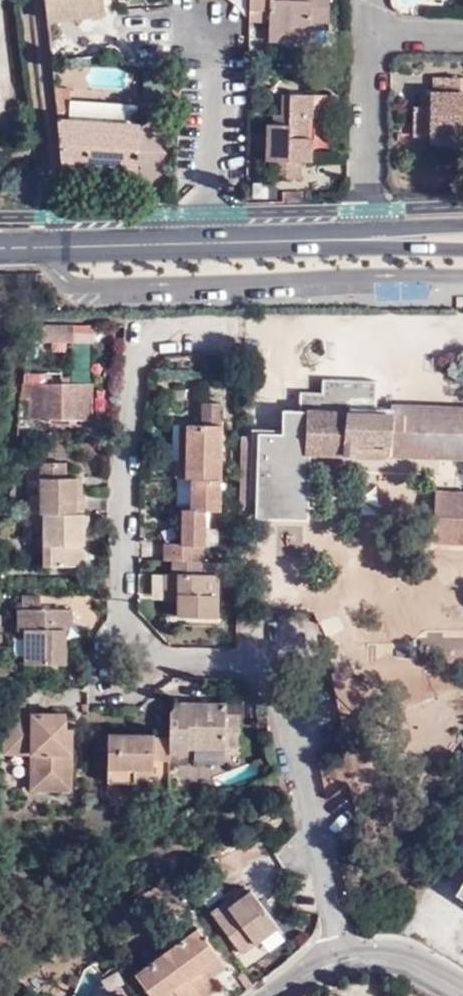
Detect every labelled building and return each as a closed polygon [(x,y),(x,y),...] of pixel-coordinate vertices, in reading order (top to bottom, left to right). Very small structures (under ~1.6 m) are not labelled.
[(48,20),(104,14),(103,0),(46,0),(48,20)] [(271,25),(270,36),(294,36),(294,29),(311,30),(330,30),(331,0),(250,0),(251,10),(271,10),(271,25)] [(251,10),(250,24),(271,25),(271,10),(251,10)] [(311,45),(311,30),(294,29),(294,36),(293,44),(311,45)] [(294,36),(270,36),(270,43),(293,44),(294,36)] [(430,136),(462,137),(462,78),(430,77),(431,95),(430,106),(419,107),(414,107),(413,124),(430,126),(430,136)] [(57,89),(58,106),(70,106),(71,90),(57,89)] [(308,120),(313,120),(314,96),(285,95),(284,116),(285,126),(275,126),(270,125),(268,166),(273,166),(272,180),(301,181),(302,163),(312,163),(313,140),(308,139),(308,120)] [(430,106),(431,95),(420,95),(419,107),(430,106)] [(314,96),(313,120),(321,121),(322,96),(314,96)] [(60,132),(62,167),(107,171),(137,173),(140,126),(69,120),(70,106),(58,106),(60,132)] [(275,116),(275,126),(285,126),(284,116),(275,116)] [(413,135),(430,136),(430,126),(413,124),(413,135)] [(430,136),(430,144),(462,144),(462,137),(430,136)] [(137,173),(107,171),(107,180),(136,182),(137,173)] [(75,330),(43,329),(43,340),(74,341),(75,330)] [(31,418),(79,419),(80,388),(80,382),(32,381),(31,418)] [(80,388),(79,419),(90,419),(91,389),(80,388)] [(462,459),(462,410),(394,408),(393,414),(351,413),(351,408),(340,407),(340,412),(331,412),(331,401),(309,400),(307,441),(307,453),(462,459)] [(177,478),(192,478),(220,479),(222,479),(222,426),(189,425),(187,462),(180,461),(177,461),(177,478)] [(181,425),(180,461),(187,462),(189,425),(181,425)] [(296,452),(306,453),(307,441),(269,440),(268,442),(282,442),(283,445),(296,446),(296,452)] [(268,442),(268,452),(294,453),(296,452),(296,446),(283,445),(282,442),(268,442)] [(268,452),(242,451),(242,485),(241,509),(293,510),(294,453),(268,452)] [(41,512),(45,513),(84,512),(84,496),(77,496),(77,488),(77,478),(66,477),(66,462),(42,462),(41,512)] [(220,484),(192,484),(191,508),(183,509),(182,544),(165,543),(164,560),(173,560),(201,560),(203,560),(205,509),(219,509),(220,484)] [(462,543),(462,493),(438,492),(436,542),(462,543)] [(84,518),(44,518),(43,564),(83,565),(84,518)] [(201,565),(173,565),(173,573),(179,574),(179,602),(179,615),(218,616),(218,573),(211,573),(201,572),(201,565)] [(37,608),(37,596),(23,596),(23,608),(19,608),(20,629),(26,629),(27,663),(66,662),(66,630),(72,623),(72,608),(37,608)] [(180,703),(170,713),(169,738),(169,747),(169,752),(188,753),(188,746),(239,746),(241,714),(244,714),(245,708),(239,701),(226,700),(226,703),(180,703)] [(65,751),(65,729),(65,713),(5,713),(5,753),(36,753),(36,789),(71,789),(71,750),(65,751)] [(136,780),(168,781),(169,752),(169,747),(154,745),(154,738),(154,734),(110,733),(108,782),(136,782),(136,780)] [(169,738),(154,738),(154,745),(169,747),(169,738)] [(231,910),(250,896),(247,891),(228,905),(231,910)] [(252,894),(250,896),(231,910),(228,905),(214,916),(244,957),(259,945),(279,930),(252,894)] [(282,935),(279,930),(259,945),(262,950),(282,935)] [(198,995),(210,995),(217,991),(210,981),(202,972),(218,959),(197,932),(167,954),(198,995)] [(167,954),(137,976),(151,995),(169,995),(174,992),(177,995),(198,995),(167,954)] [(202,972),(210,981),(226,970),(218,959),(202,972)]
